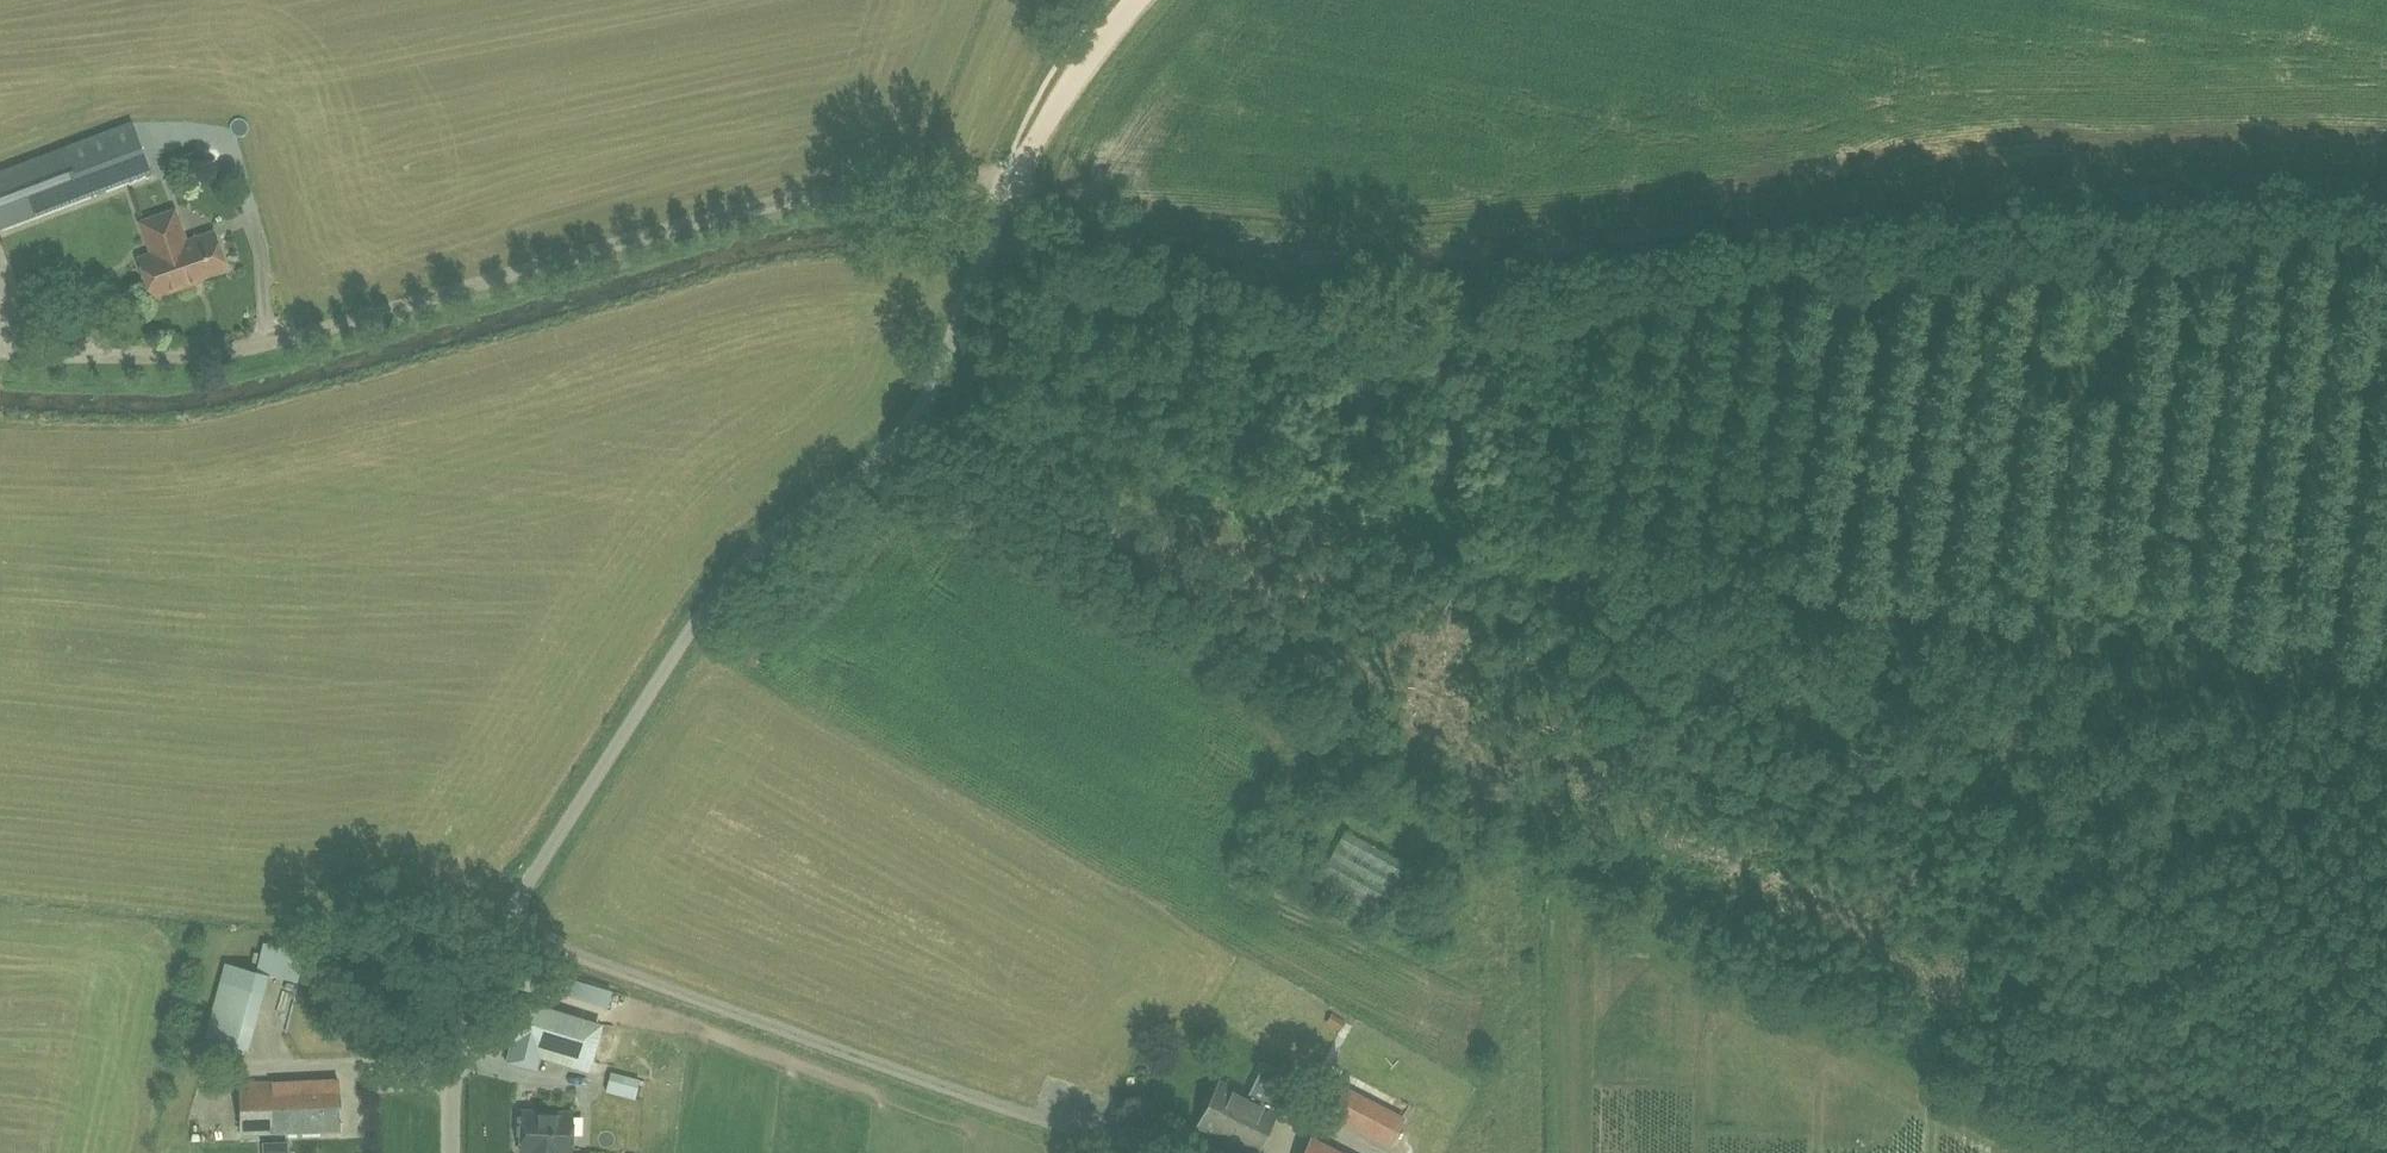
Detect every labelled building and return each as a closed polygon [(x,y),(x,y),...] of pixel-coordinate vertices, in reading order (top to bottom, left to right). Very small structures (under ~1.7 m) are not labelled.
[(82,196),(64,146),(0,169),(0,225),(82,196)] [(153,252),(140,257),(154,295),(190,282),(189,279),(227,265),(214,230),(186,240),(175,209),(142,221),(153,252)] [(1379,919),(1409,863),(1345,828),(1315,884),(1379,919)] [(441,916),(443,909),(432,905),(430,912),(441,916)] [(610,992),(568,979),(564,994),(606,1006),(610,992)] [(536,1070),(540,1057),(588,1071),(602,1023),(506,995),(495,1034),(512,1039),(506,1063),(536,1070)] [(634,1098),(639,1078),(610,1071),(605,1091),(634,1098)] [(240,1133),(340,1129),(338,1078),(238,1082),(240,1133)] [(1278,1109),(1220,1080),(1196,1128),(1209,1134),(1205,1141),(1224,1150),(1228,1144),(1247,1152),(1256,1152),(1278,1109)] [(1324,1111),(1370,1134),(1386,1143),(1401,1116),(1383,1107),(1383,1106),(1338,1084),(1324,1111)] [(521,1151),(528,1151),(528,1152),(564,1152),(564,1151),(571,1152),(572,1111),(522,1110),(521,1151)] [(1312,1135),(1303,1152),(1347,1152),(1312,1135)]
